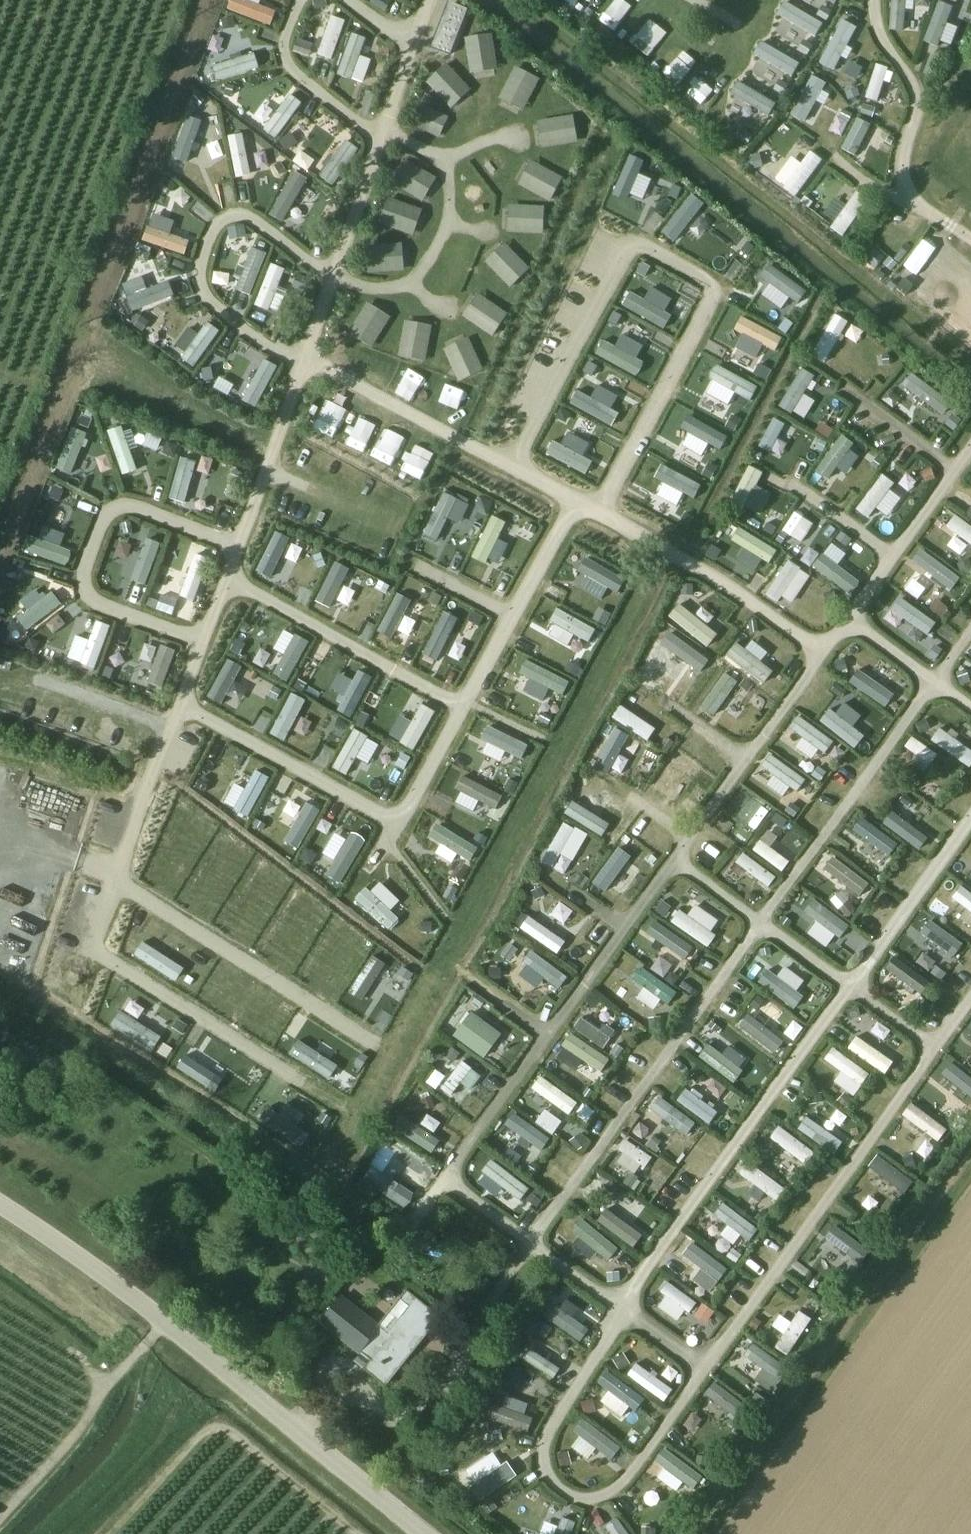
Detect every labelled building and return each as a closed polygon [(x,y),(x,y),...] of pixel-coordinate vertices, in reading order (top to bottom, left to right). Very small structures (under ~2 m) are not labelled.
[(248,0),(230,0),(227,10),(270,25),(276,9),(248,0)] [(930,12),(930,0),(890,0),(888,29),(905,30),(906,11),(930,12)] [(940,40),(953,44),(958,28),(948,26),(954,2),(946,0),(936,0),(924,42),(939,46),(940,40)] [(775,13),(816,35),(823,22),(782,1),(775,13)] [(450,56),(467,10),(453,4),(435,51),(450,56)] [(332,59),(346,20),(331,15),(317,54),(332,59)] [(652,20),(632,44),(647,56),(666,31),(652,20)] [(835,69),(853,32),(840,26),(823,62),(835,69)] [(366,38),(353,33),(339,75),(351,79),(366,38)] [(493,34),(465,37),(469,72),(497,69),(493,34)] [(293,52),(308,55),(310,44),(295,42),(293,52)] [(758,42),(752,56),(795,73),(800,60),(758,42)] [(258,70),(255,54),(213,63),(217,79),(258,70)] [(471,89),(447,63),(427,81),(450,108),(471,89)] [(879,102),(890,68),(875,63),(864,97),(879,102)] [(538,78),(515,67),(499,99),(523,110),(538,78)] [(737,78),(728,92),(767,116),(776,102),(737,78)] [(816,123),(828,103),(818,97),(825,86),(812,78),(793,109),(816,123)] [(302,107),(289,97),(265,128),(278,138),(302,107)] [(440,137),(450,115),(426,104),(416,126),(440,137)] [(849,156),(873,120),(861,112),(837,148),(849,156)] [(574,115),(539,120),(543,147),(579,142),(574,115)] [(200,121),(184,116),(171,157),(187,162),(200,121)] [(874,127),(869,139),(891,149),(896,137),(874,127)] [(234,134),(228,135),(236,178),(250,175),(242,133),(234,134)] [(318,176),(331,185),(358,149),(345,139),(318,176)] [(299,149),(292,161),(307,171),(315,159),(299,149)] [(809,149),(800,161),(791,154),(773,179),(796,196),(822,159),(809,149)] [(644,162),(628,155),(612,195),(627,201),(644,162)] [(562,177),(532,161),(519,185),(550,201),(562,177)] [(435,179),(404,162),(392,184),(423,201),(435,179)] [(306,180),(293,173),(271,212),(284,219),(306,180)] [(834,196),(822,213),(833,221),(829,226),(842,236),(868,199),(855,190),(845,203),(834,196)] [(706,203),(692,192),(660,232),(673,243),(706,203)] [(423,210),(390,197),(380,221),(413,234),(423,210)] [(152,202),(146,217),(160,222),(166,207),(152,202)] [(545,207),(508,205),(507,231),(543,233),(545,207)] [(227,226),(229,238),(245,235),(243,223),(227,226)] [(188,242),(146,226),(141,242),(182,257),(188,242)] [(401,242),(367,244),(369,273),(403,271),(401,242)] [(531,269),(506,243),(487,262),(512,287),(531,269)] [(264,253),(250,248),(236,287),(250,292),(264,253)] [(284,269),(270,263),(254,305),(269,310),(284,269)] [(807,290),(769,264),(760,277),(799,303),(807,290)] [(175,296),(169,282),(128,297),(134,312),(175,296)] [(507,314),(478,294),(462,317),(492,337),(507,314)] [(674,318),(630,295),(623,308),(667,330),(674,318)] [(388,317),(368,304),(350,333),(370,346),(388,317)] [(828,364),(845,318),(829,312),(812,358),(828,364)] [(785,340),(741,318),(734,330),(778,353),(785,340)] [(431,326),(406,321),(399,354),(424,359),(431,326)] [(219,331),(207,322),(180,358),(192,367),(219,331)] [(469,337),(443,347),(456,380),(482,370),(469,337)] [(646,365),(602,342),(596,355),(640,378),(646,365)] [(275,364),(263,358),(243,400),(255,406),(275,364)] [(759,386),(716,363),(709,375),(753,398),(759,386)] [(815,400),(803,393),(813,376),(797,367),(776,404),(803,420),(815,400)] [(912,369),(900,382),(939,417),(951,404),(912,369)] [(620,416),(577,393),(570,406),(614,428),(620,416)] [(89,425),(94,409),(84,406),(79,422),(89,425)] [(752,450),(766,458),(786,420),(772,413),(752,450)] [(732,440),(688,418),(682,430),(726,453),(732,440)] [(122,426),(108,430),(122,474),(136,469),(122,426)] [(87,432),(72,427),(58,468),(73,473),(87,432)] [(841,434),(813,470),(827,480),(854,444),(841,434)] [(597,465),(553,442),(547,455),(591,477),(597,465)] [(197,456),(183,452),(172,495),(187,499),(197,456)] [(107,453),(95,457),(100,473),(113,469),(107,453)] [(755,503),(770,473),(752,464),(737,494),(755,503)] [(702,489),(659,466),(652,479),(696,501),(702,489)] [(906,493),(916,480),(905,472),(895,485),(906,493)] [(866,517),(894,483),(881,473),(853,506),(866,517)] [(457,500),(443,493),(423,533),(436,539),(457,500)] [(792,501),(778,542),(796,548),(810,508),(792,501)] [(57,503),(53,518),(68,521),(72,506),(57,503)] [(951,514),(943,530),(970,545),(970,525),(951,514)] [(505,524),(492,517),(471,557),(485,564),(505,524)] [(781,554),(737,531),(730,544),(774,566),(781,554)] [(292,539),(279,532),(258,572),(272,579),(292,539)] [(836,556),(849,540),(839,532),(812,565),(849,595),(863,578),(836,556)] [(73,550),(30,534),(24,550),(68,565),(73,550)] [(161,546),(146,539),(130,580),(141,585),(161,546)] [(950,591),(960,578),(922,550),(913,563),(950,591)] [(211,558),(196,553),(182,596),(197,601),(211,558)] [(787,558),(764,593),(777,602),(781,596),(792,603),(811,574),(787,558)] [(631,584),(587,561),(580,574),(624,596),(631,584)] [(347,569),(334,562),(313,602),(327,609),(347,569)] [(904,592),(920,599),(926,585),(909,578),(904,592)] [(63,606),(54,593),(18,617),(27,630),(63,606)] [(410,600),(397,593),(377,633),(390,640),(410,600)] [(886,609),(927,634),(936,620),(894,596),(886,609)] [(708,644),(717,633),(677,603),(668,615),(708,644)] [(599,635),(556,612),(549,625),(593,647),(599,635)] [(459,620),(446,613),(425,653),(439,660),(459,620)] [(57,614),(44,624),(51,634),(65,624),(57,614)] [(111,624),(94,619),(82,660),(95,667),(111,624)] [(677,636),(663,629),(647,661),(660,668),(677,636)] [(307,639),(293,633),(273,672),(286,679),(307,639)] [(175,651),(162,644),(148,683),(162,687),(175,651)] [(772,673),(736,644),(728,656),(763,684),(772,673)] [(240,668),(227,661),(206,701),(220,708),(240,668)] [(569,684),(526,662),(519,674),(563,697),(569,684)] [(854,667),(844,683),(887,708),(896,692),(854,667)] [(371,678),(358,671),(337,711),(351,718),(371,678)] [(736,684),(723,676),(702,706),(714,715),(736,684)] [(622,701),(634,708),(641,696),(629,689),(622,701)] [(303,702),(290,695),(270,735),(283,742),(303,702)] [(861,734),(873,712),(852,700),(833,734),(865,752),(872,740),(861,734)] [(646,741),(655,729),(620,703),(611,716),(646,741)] [(434,712),(420,705),(400,745),(413,752),(434,712)] [(787,727),(800,736),(793,747),(815,761),(831,738),(796,714),(787,727)] [(970,764),(970,750),(938,725),(929,739),(968,768),(970,764)] [(528,749),(489,726),(481,740),(521,762),(528,749)] [(628,733),(616,727),(595,768),(606,774),(628,733)] [(366,739),(352,732),(332,772),(345,779),(366,739)] [(911,735),(903,746),(915,755),(911,760),(925,770),(936,754),(911,735)] [(757,767),(791,793),(803,779),(769,752),(757,767)] [(268,779),(255,772),(235,812),(248,819),(268,779)] [(505,803),(460,777),(451,791),(495,817),(505,803)] [(607,784),(595,778),(574,818),(585,824),(607,784)] [(318,812),(304,805),(284,845),(297,851),(318,812)] [(930,830),(896,808),(884,825),(919,848),(930,830)] [(744,845),(757,826),(739,814),(734,822),(722,814),(715,824),(744,845)] [(858,818),(844,838),(872,857),(885,837),(858,818)] [(573,830),(561,824),(540,865),(551,871),(573,830)] [(480,852),(435,826),(427,839),(471,865),(480,852)] [(364,842),(350,835),(330,875),(343,882),(364,842)] [(759,839),(751,849),(781,872),(789,861),(759,839)] [(734,863),(767,888),(776,877),(742,852),(734,863)] [(827,854),(816,868),(858,897),(868,883),(827,854)] [(632,894),(600,871),(593,882),(625,905),(632,894)] [(960,884),(950,897),(970,914),(970,893),(960,884)] [(400,920),(366,888),(356,899),(390,930),(400,920)] [(837,941),(849,925),(803,891),(792,905),(814,922),(806,932),(824,946),(831,936),(837,941)] [(562,922),(570,908),(555,900),(547,914),(562,922)] [(716,937),(680,909),(671,921),(707,949),(716,937)] [(909,926),(938,947),(946,936),(917,916),(909,926)] [(566,941),(527,917),(519,931),(557,954),(566,941)] [(692,948),(659,925),(651,936),(684,960),(692,948)] [(185,967),(142,940),(133,954),(176,981),(185,967)] [(568,978),(531,953),(523,964),(560,989),(568,978)] [(387,967),(372,957),(348,994),(363,1004),(387,967)] [(920,992),(928,979),(892,960),(885,973),(920,992)] [(677,993),(641,968),(632,980),(668,1005),(677,993)] [(804,996),(766,971),(758,983),(796,1008),(804,996)] [(854,1003),(846,1014),(864,1027),(872,1017),(854,1003)] [(161,1036),(118,1010),(110,1024),(152,1050),(161,1036)] [(502,1035),(470,1012),(452,1037),(484,1060),(502,1035)] [(963,1027),(970,1032),(970,1014),(963,1027)] [(783,1042),(748,1017),(740,1028),(775,1053),(783,1042)] [(609,1038),(581,1020),(574,1031),(602,1049),(609,1038)] [(792,1041),(802,1028),(793,1021),(783,1034),(792,1041)] [(609,1062),(571,1034),(562,1046),(600,1074),(609,1062)] [(855,1035),(846,1048),(884,1075),(894,1061),(855,1035)] [(339,1066),(296,1040),(288,1054),(330,1080),(339,1066)] [(744,1069),(708,1045),(699,1058),(735,1083),(744,1069)] [(822,1059),(838,1072),(832,1080),(851,1095),(868,1074),(832,1046),(822,1059)] [(229,1082),(187,1055),(178,1069),(220,1096),(229,1082)] [(931,1071),(968,1100),(970,1095),(970,1081),(942,1058),(931,1071)] [(478,1075),(458,1062),(448,1078),(468,1090),(478,1075)] [(578,1102),(541,1076),(532,1089),(569,1115),(578,1102)] [(720,1096),(725,1085),(711,1079),(706,1090),(720,1096)] [(718,1113),(686,1090),(678,1101),(710,1124),(718,1113)] [(684,1115),(652,1093),(643,1106),(676,1128),(684,1115)] [(949,1120),(960,1101),(949,1095),(938,1113),(949,1120)] [(937,1143),(947,1127),(908,1104),(898,1120),(937,1143)] [(544,1109),(534,1123),(552,1135),(562,1121),(544,1109)] [(551,1139),(515,1113),(506,1125),(543,1151),(551,1139)] [(837,1159),(847,1146),(810,1117),(800,1130),(837,1159)] [(424,1133),(426,1131),(408,1119),(398,1135),(436,1159),(444,1146),(424,1133)] [(777,1124),(767,1138),(803,1166),(814,1153),(777,1124)] [(652,1160),(624,1139),(615,1150),(643,1171),(652,1160)] [(865,1170),(904,1194),(915,1176),(877,1152),(865,1170)] [(774,1202),(784,1189),(746,1160),(736,1173),(774,1202)] [(529,1189),(492,1161),(483,1172),(520,1200),(529,1189)] [(418,1195),(390,1178),(384,1188),(412,1205),(418,1195)] [(622,1191),(616,1202),(630,1211),(637,1199),(622,1191)] [(737,1252),(756,1229),(723,1202),(704,1225),(737,1252)] [(639,1235),(607,1210),(599,1221),(630,1246),(639,1235)] [(619,1249),(582,1221),(572,1234),(608,1262),(619,1249)] [(834,1225),(824,1238),(859,1263),(868,1250),(834,1225)] [(705,1268),(713,1257),(681,1234),(673,1246),(705,1268)] [(677,1323),(694,1302),(670,1282),(653,1304),(677,1323)] [(355,1361),(365,1369),(386,1386),(442,1317),(408,1291),(380,1326),(342,1295),(320,1322),(360,1354),(355,1361)] [(590,1328),(563,1310),(552,1302),(543,1315),(580,1342),(590,1328)] [(706,1323),(714,1311),(701,1302),(693,1314),(706,1323)] [(790,1321),(779,1313),(770,1326),(782,1334),(773,1347),(787,1356),(812,1319),(798,1310),(790,1321)] [(731,1361),(771,1391),(788,1368),(748,1339),(731,1361)] [(532,1343),(520,1362),(548,1379),(560,1360),(532,1343)] [(662,1403),(672,1390),(637,1361),(626,1374),(662,1403)] [(607,1369),(595,1382),(606,1392),(598,1401),(623,1423),(643,1401),(607,1369)] [(729,1414),(739,1400),(714,1380),(703,1394),(729,1414)] [(610,1460),(619,1446),(585,1423),(576,1436),(610,1460)] [(662,1447),(646,1471),(684,1497),(700,1474),(662,1447)] [(516,1476),(508,1460),(501,1464),(495,1453),(465,1468),(479,1495),(516,1476)] [(603,1533),(629,1533),(614,1514),(597,1527),(603,1533)] [(558,1524),(542,1520),(539,1533),(570,1533),(573,1520),(560,1517),(558,1524)]
